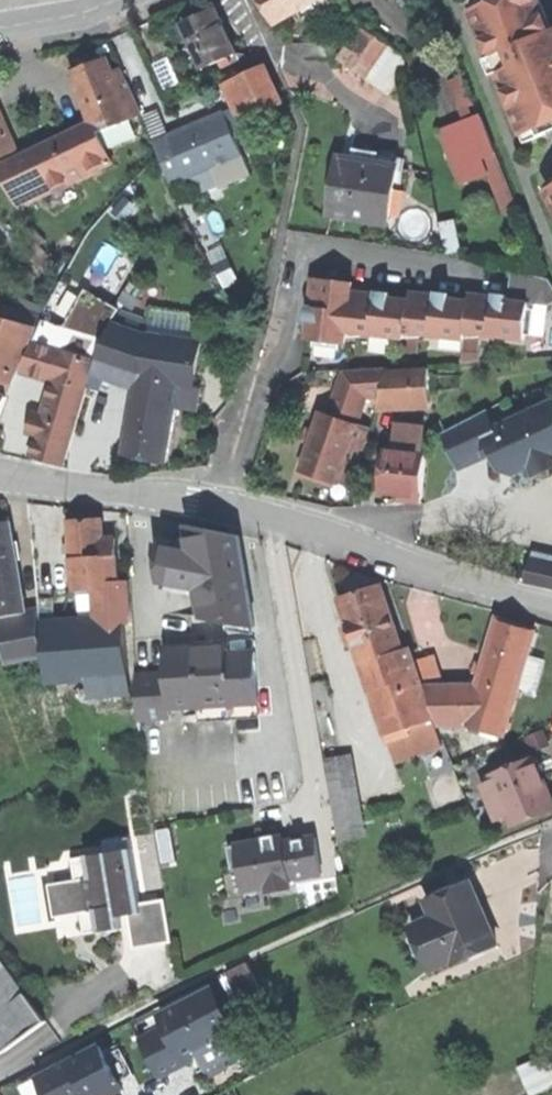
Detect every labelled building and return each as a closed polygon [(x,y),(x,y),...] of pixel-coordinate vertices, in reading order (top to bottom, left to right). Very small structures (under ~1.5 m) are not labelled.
[(273,20),(297,8),(312,0),(262,0),(273,20)] [(297,8),(302,18),(335,0),(312,0),(297,8)] [(470,11),(490,59),(497,56),(503,70),(497,73),(526,143),(548,134),(545,126),(551,123),(551,30),(539,0),(497,0),(470,11)] [(196,17),(182,23),(192,45),(190,46),(194,56),(197,55),(203,67),(220,60),(228,56),(235,53),(215,8),(196,17)] [(358,27),(338,59),(370,80),(391,48),(358,27)] [(231,63),(228,56),(220,60),(223,66),(231,63)] [(87,66),(71,72),(91,122),(96,133),(139,116),(121,69),(111,72),(106,58),(87,66)] [(235,79),(253,115),(279,103),(261,66),(235,79)] [(459,110),(472,105),(461,76),(447,81),(459,110)] [(183,128),(168,135),(186,177),(242,154),(234,136),(225,116),(223,111),(183,128)] [(230,113),(225,116),(234,136),(239,134),(230,113)] [(481,116),(466,122),(479,157),(481,157),(495,152),(481,116)] [(18,148),(16,142),(10,145),(0,121),(0,156),(18,148)] [(91,122),(86,125),(105,162),(109,158),(96,133),(91,122)] [(466,122),(443,130),(461,180),(487,171),(481,157),(479,157),(466,122)] [(86,125),(70,133),(85,162),(89,170),(97,166),(105,162),(86,125)] [(0,169),(0,170),(14,198),(31,189),(85,162),(70,133),(0,169)] [(172,183),(186,177),(168,135),(154,140),(172,183)] [(349,149),(347,160),(396,167),(402,168),(404,157),(349,149)] [(347,160),(339,158),(335,185),(331,212),(388,221),(396,167),(347,160)] [(67,181),(89,170),(85,162),(31,189),(35,198),(67,181)] [(105,183),(97,166),(89,170),(67,181),(76,198),(105,183)] [(35,198),(31,189),(14,198),(0,170),(0,198),(11,219),(37,206),(34,199),(35,198)] [(507,294),(507,300),(527,302),(549,305),(551,304),(551,285),(548,279),(511,270),(507,294)] [(309,318),(307,337),(345,341),(346,330),(403,337),(404,331),(463,338),(464,332),(524,339),(524,334),(530,335),(532,310),(526,309),(527,302),(507,300),(507,294),(493,292),(493,297),(466,294),(466,300),(448,298),(448,292),(435,291),(435,296),(409,293),(408,298),(390,296),(390,290),(376,289),(376,294),(351,291),(353,279),(314,275),(311,298),(316,299),(315,305),(307,304),(306,310),(305,317),(309,318)] [(21,373),(54,382),(63,350),(81,356),(72,388),(85,392),(88,392),(96,363),(103,337),(118,309),(83,289),(62,326),(42,324),(21,373)] [(127,302),(113,324),(131,330),(142,308),(127,302)] [(142,308),(131,330),(146,335),(159,313),(142,308)] [(159,313),(146,335),(191,341),(196,324),(202,326),(204,319),(159,313)] [(0,316),(0,381),(4,382),(11,384),(35,327),(0,316)] [(113,324),(96,363),(137,378),(142,346),(144,347),(146,335),(131,330),(113,324)] [(196,324),(191,341),(189,347),(198,351),(202,326),(196,324)] [(189,347),(191,341),(146,335),(144,347),(183,353),(180,371),(192,373),(190,386),(188,400),(176,398),(175,406),(174,408),(190,410),(198,351),(189,347)] [(137,378),(134,400),(175,406),(176,398),(178,384),(180,371),(183,353),(144,347),(142,346),(137,378)] [(45,462),(63,467),(85,392),(72,388),(81,356),(63,350),(54,382),(42,421),(36,438),(31,458),(45,462)] [(365,399),(381,397),(387,372),(387,368),(344,370),(337,390),(365,399)] [(379,404),(430,401),(429,369),(387,372),(381,397),(379,404)] [(178,384),(190,386),(192,373),(180,371),(178,384)] [(188,400),(190,386),(178,384),(176,398),(188,400)] [(329,415),(348,422),(351,413),(359,416),(365,399),(337,390),(329,415)] [(444,431),(458,459),(460,459),(458,455),(477,455),(498,454),(502,461),(509,458),(517,459),(521,467),(534,461),(537,467),(545,466),(551,463),(551,397),(522,413),(524,416),(511,423),(509,419),(494,428),(485,410),(444,431)] [(175,406),(134,400),(125,455),(144,458),(166,461),(174,408),(175,406)] [(317,477),(336,483),(342,465),(355,470),(369,429),(356,425),(348,422),(329,415),(322,413),(315,434),(312,444),(303,472),(317,477)] [(356,425),(359,416),(351,413),(348,422),(356,425)] [(29,436),(36,438),(42,421),(34,419),(29,436)] [(304,442),(312,444),(315,434),(308,432),(304,442)] [(426,455),(385,451),(381,491),(394,492),(411,494),(422,495),(426,455)] [(411,501),(411,494),(394,492),(393,499),(401,500),(411,501)] [(83,518),(69,519),(73,582),(105,580),(103,538),(102,517),(83,518)] [(17,573),(15,561),(12,544),(8,523),(0,524),(0,575),(17,573)] [(239,535),(188,525),(193,552),(157,544),(160,582),(200,588),(204,617),(255,626),(239,535)] [(115,538),(103,538),(105,580),(105,581),(117,581),(115,538)] [(530,560),(526,581),(546,585),(550,564),(530,560)] [(17,573),(0,575),(0,602),(6,601),(21,598),(17,573)] [(105,581),(105,580),(73,582),(73,590),(100,589),(106,588),(105,581)] [(126,580),(117,581),(105,581),(106,588),(100,589),(102,620),(128,618),(126,580)] [(361,591),(340,598),(362,664),(400,651),(400,649),(379,585),(361,591)] [(22,604),(21,598),(6,601),(8,613),(19,611),(22,604)] [(0,626),(6,662),(42,656),(36,620),(7,625),(0,626)] [(514,625),(496,620),(484,661),(522,673),(534,631),(514,625)] [(124,623),(42,630),(46,681),(88,678),(128,675),(124,623)] [(135,673),(138,716),(169,714),(168,707),(197,705),(198,716),(259,712),(254,651),(228,652),(228,646),(210,648),(197,648),(196,644),(165,646),(167,671),(135,673)] [(408,646),(400,649),(400,651),(362,664),(370,690),(417,674),(408,646)] [(414,656),(420,675),(435,670),(429,651),(414,656)] [(519,683),(522,673),(484,661),(476,686),(471,703),(509,715),(519,683)] [(427,704),(417,674),(370,690),(376,705),(381,720),(427,704)] [(129,693),(128,675),(88,678),(89,696),(129,693)] [(538,689),(519,683),(509,715),(517,717),(528,721),(538,689)] [(510,739),(517,717),(509,715),(471,703),(476,686),(426,686),(438,723),(466,723),(510,739)] [(432,719),(427,704),(381,720),(386,735),(432,719)] [(442,746),(432,719),(386,735),(395,762),(442,746)] [(358,751),(332,756),(347,836),(374,831),(358,751)] [(492,771),(495,777),(509,813),(512,819),(532,811),(551,803),(551,802),(533,755),(492,771)] [(497,818),(509,813),(495,777),(483,782),(497,818)] [(180,827),(163,827),(164,859),(181,858),(180,827)] [(280,837),(227,846),(231,868),(238,867),(242,890),(265,886),(266,891),(290,887),(288,878),(320,873),(314,836),(281,842),(280,837)] [(81,914),(85,936),(121,930),(120,918),(128,917),(141,915),(140,905),(129,840),(105,844),(107,855),(73,861),(76,882),(81,914)] [(465,879),(419,899),(426,915),(409,923),(428,967),(491,940),(479,910),(465,879)] [(54,919),(81,914),(76,882),(48,886),(54,919)] [(166,901),(140,905),(141,915),(128,917),(133,950),(173,944),(166,901)] [(45,1022),(0,960),(0,1055),(45,1022)] [(228,971),(240,996),(261,986),(249,961),(228,971)] [(141,1042),(158,1076),(187,1062),(184,1057),(233,1033),(223,1013),(218,1016),(206,992),(161,1014),(168,1028),(141,1042)] [(37,1076),(47,1094),(109,1094),(122,1089),(118,1081),(105,1056),(100,1045),(37,1076)] [(121,1048),(105,1056),(118,1081),(133,1073),(121,1048)] [(551,1086),(551,1052),(524,1064),(536,1093),(551,1086)]
